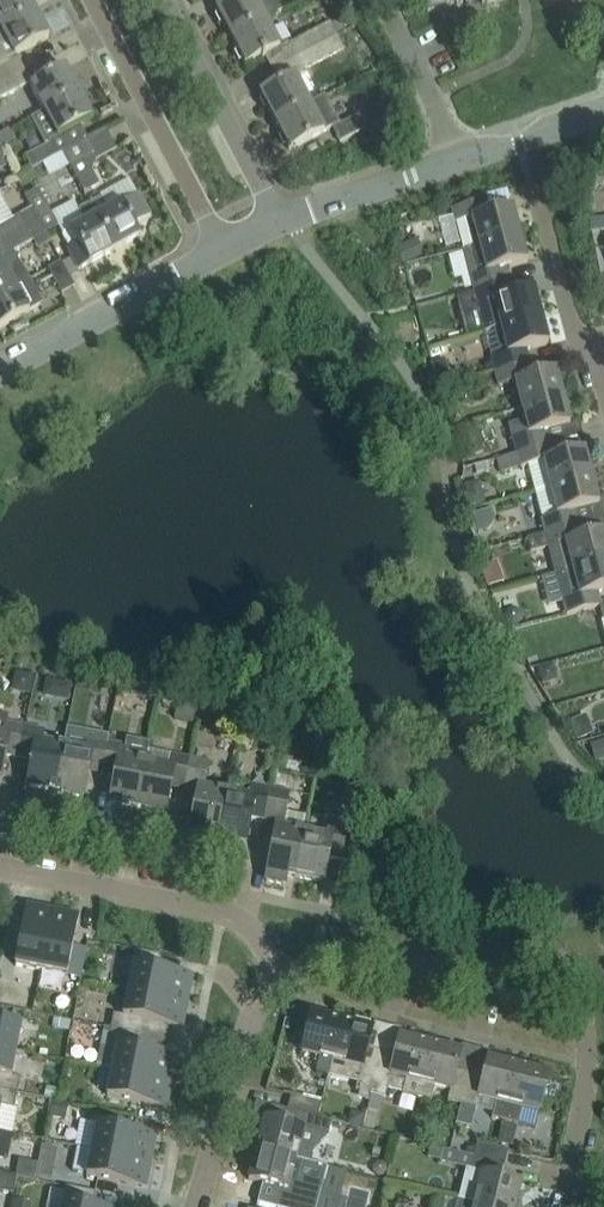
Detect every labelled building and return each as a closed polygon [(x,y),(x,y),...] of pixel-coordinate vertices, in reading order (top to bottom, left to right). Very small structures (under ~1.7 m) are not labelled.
[(35,11),(29,0),(0,0),(0,29),(35,11)] [(255,0),(231,0),(232,1),(216,10),(230,36),(281,10),(276,0),(269,0),(258,6),(255,0)] [(431,11),(451,8),(450,0),(426,0),(428,12),(431,11)] [(280,47),(266,20),(282,12),(281,10),(230,36),(245,65),(261,57),(262,59),(265,57),(264,55),(280,47)] [(22,69),(15,56),(49,38),(35,11),(0,29),(0,81),(22,69)] [(295,57),(337,35),(330,21),(288,43),(295,57)] [(308,68),(344,49),(337,35),(295,57),(303,72),(308,69),(308,68)] [(30,85),(43,110),(67,97),(78,92),(65,67),(30,85)] [(13,75),(22,69),(0,81),(0,99),(20,89),(13,75)] [(260,94),(274,121),(285,115),(310,102),(296,75),(260,94)] [(43,110),(57,137),(80,125),(92,119),(78,92),(67,97),(43,110)] [(285,115),(274,121),(289,149),(332,127),(340,142),(367,128),(360,115),(340,125),(325,96),(323,97),(322,96),(310,102),(285,115)] [(378,121),(395,113),(387,98),(370,107),(378,121)] [(62,151),(69,165),(85,157),(95,152),(87,138),(62,151)] [(55,155),(49,143),(45,145),(22,157),(28,169),(42,162),(55,155)] [(84,193),(99,185),(92,172),(85,157),(69,165),(84,193)] [(68,250),(78,270),(114,250),(108,240),(89,203),(78,210),(73,201),(51,213),(38,189),(25,196),(32,208),(38,220),(46,234),(59,227),(63,234),(61,235),(68,250)] [(101,197),(89,203),(108,240),(114,250),(140,236),(134,226),(152,216),(139,192),(108,209),(101,197)] [(456,223),(462,250),(478,246),(519,235),(512,208),(489,214),(486,200),(452,209),(456,223)] [(0,241),(38,220),(32,208),(13,219),(0,226),(0,240),(0,241)] [(601,230),(603,230),(603,219),(590,220),(591,231),(601,230)] [(38,220),(0,241),(8,254),(0,259),(0,260),(1,261),(0,262),(0,293),(28,278),(13,252),(46,234),(38,220)] [(478,246),(462,250),(473,293),(508,283),(504,269),(527,262),(519,235),(478,246)] [(397,247),(396,248),(403,265),(404,264),(418,259),(411,242),(397,247)] [(50,268),(56,280),(63,293),(75,287),(61,262),(50,268)] [(28,278),(0,293),(0,328),(43,304),(29,280),(28,278)] [(483,333),(541,318),(534,289),(511,295),(508,283),(473,293),(476,304),(483,333)] [(548,344),(541,318),(483,333),(494,373),(529,364),(525,350),(548,344)] [(432,362),(432,363),(435,372),(439,385),(440,385),(453,381),(445,358),(432,362)] [(521,409),(551,401),(563,398),(555,371),(532,377),(529,364),(494,373),(497,385),(514,381),(521,409)] [(515,454),(551,445),(547,431),(570,425),(563,398),(551,401),(521,409),(524,421),(508,425),(511,439),(515,454)] [(584,450),(572,453),(554,458),(551,445),(515,454),(497,459),(500,471),(527,464),(535,493),(591,477),(584,450)] [(488,461),(474,465),(477,474),(491,470),(488,461)] [(535,493),(546,532),(579,523),(575,511),(598,505),(591,477),(535,493)] [(472,507),(485,503),(479,481),(466,484),(472,507)] [(531,552),(550,547),(557,574),(603,561),(603,532),(583,538),(579,523),(546,532),(546,533),(516,542),(519,555),(531,552)] [(557,574),(568,612),(602,603),(599,592),(603,590),(603,561),(557,574)] [(520,622),(522,617),(519,611),(514,608),(508,610),(504,615),(505,621),(509,625),(515,626),(520,622)] [(553,665),(537,669),(541,685),(557,681),(553,665)] [(198,707),(178,703),(175,719),(195,723),(198,707)] [(1,780),(6,754),(18,757),(24,726),(8,723),(9,715),(0,713),(0,780),(1,780)] [(595,733),(588,716),(568,724),(575,741),(595,733)] [(57,779),(63,746),(41,742),(43,730),(24,726),(18,757),(32,760),(27,785),(55,791),(57,779)] [(68,734),(65,746),(63,746),(57,779),(55,791),(83,796),(88,770),(101,773),(107,741),(87,738),(68,734)] [(598,760),(603,758),(603,747),(602,740),(589,743),(591,748),(594,761),(598,760)] [(110,801),(138,807),(140,795),(149,749),(127,745),(107,741),(101,773),(114,776),(110,801)] [(140,795),(138,807),(166,812),(171,786),(184,788),(190,758),(170,754),(149,749),(140,795)] [(209,835),(217,837),(219,825),(225,792),(203,788),(209,761),(190,758),(184,788),(198,791),(188,841),(207,844),(209,835)] [(217,837),(246,842),(251,816),(264,819),(270,788),(249,784),(247,796),(225,792),(219,825),(217,837)] [(289,792),(270,788),(264,819),(283,823),(289,792)] [(297,865),(295,876),(323,882),(329,855),(341,857),(347,827),(326,823),(324,835),(304,831),(297,865)] [(295,876),(297,865),(304,831),(277,826),(266,880),(285,884),(287,875),(295,876)] [(41,970),(52,916),(37,913),(38,908),(26,905),(14,965),(41,970)] [(66,918),(52,916),(41,970),(67,976),(79,915),(67,913),(66,918)] [(176,1000),(183,1001),(186,987),(191,988),(193,976),(133,964),(128,990),(176,1000)] [(114,1014),(112,1026),(141,1034),(144,1020),(183,1028),(185,1016),(180,1015),(183,1001),(176,1000),(128,990),(123,1016),(114,1014)] [(312,1013),(309,1024),(302,1053),(332,1060),(339,1032),(342,1020),(312,1013)] [(63,1029),(65,1019),(54,1017),(52,1027),(63,1029)] [(342,1020),(339,1032),(332,1060),(333,1061),(329,1075),(358,1082),(356,1089),(361,1091),(370,1093),(371,1093),(382,1052),(367,1048),(372,1028),(342,1020)] [(16,1050),(21,1025),(0,1021),(0,1047),(16,1050)] [(112,1070),(160,1080),(167,1081),(170,1067),(175,1068),(177,1056),(138,1048),(141,1034),(112,1026),(111,1028),(104,1027),(96,1067),(112,1070)] [(400,1035),(397,1047),(395,1055),(382,1052),(371,1093),(385,1097),(387,1089),(402,1092),(402,1093),(418,1097),(429,1055),(432,1043),(400,1035)] [(432,1043),(429,1055),(418,1097),(430,1100),(433,1086),(451,1090),(448,1101),(462,1105),(470,1074),(456,1071),(461,1051),(432,1043)] [(17,1093),(20,1077),(11,1075),(16,1050),(0,1047),(0,1090),(17,1093)] [(492,1117),(505,1121),(520,1066),(489,1058),(484,1078),(470,1074),(462,1105),(477,1108),(480,1098),(496,1102),(492,1117)] [(520,1066),(505,1121),(517,1124),(521,1108),(539,1113),(549,1073),(520,1066)] [(112,1070),(106,1097),(167,1109),(169,1097),(164,1096),(167,1081),(160,1080),(112,1070)] [(58,1100),(60,1088),(45,1086),(43,1097),(58,1100)] [(12,1134),(17,1109),(14,1108),(17,1093),(0,1090),(0,1132),(12,1134)] [(371,1095),(368,1109),(376,1111),(380,1097),(371,1095)] [(318,1117),(321,1103),(303,1099),(291,1096),(287,1110),(318,1117)] [(65,1120),(68,1105),(53,1102),(49,1117),(65,1120)] [(312,1148),(328,1135),(331,1120),(318,1117),(287,1110),(284,1124),(264,1119),(256,1150),(268,1153),(308,1163),(312,1148)] [(361,1128),(365,1115),(350,1111),(347,1124),(361,1128)] [(513,1145),(518,1126),(503,1122),(498,1141),(513,1145)] [(90,1150),(135,1158),(146,1161),(149,1147),(154,1148),(157,1136),(96,1124),(90,1150)] [(8,1160),(13,1134),(12,1134),(0,1132),(0,1159),(8,1160)] [(478,1143),(475,1157),(505,1164),(509,1150),(478,1143)] [(440,1161),(443,1150),(431,1147),(428,1158),(440,1161)] [(146,1161),(135,1158),(90,1150),(80,1148),(75,1174),(146,1188),(149,1176),(143,1175),(146,1161)] [(268,1153),(256,1150),(249,1180),(293,1191),(289,1206),(377,1206),(378,1204),(359,1200),(357,1206),(301,1192),(308,1163),(268,1153)] [(502,1178),(505,1164),(475,1157),(472,1169),(466,1168),(458,1199),(489,1206),(515,1206),(521,1183),(502,1178)] [(52,1179),(55,1163),(38,1160),(38,1163),(35,1175),(52,1179)] [(376,1162),(372,1167),(373,1173),(377,1177),(383,1176),(387,1172),(386,1166),(382,1162),(376,1162)] [(13,1194),(17,1176),(0,1172),(0,1191),(13,1194)]
